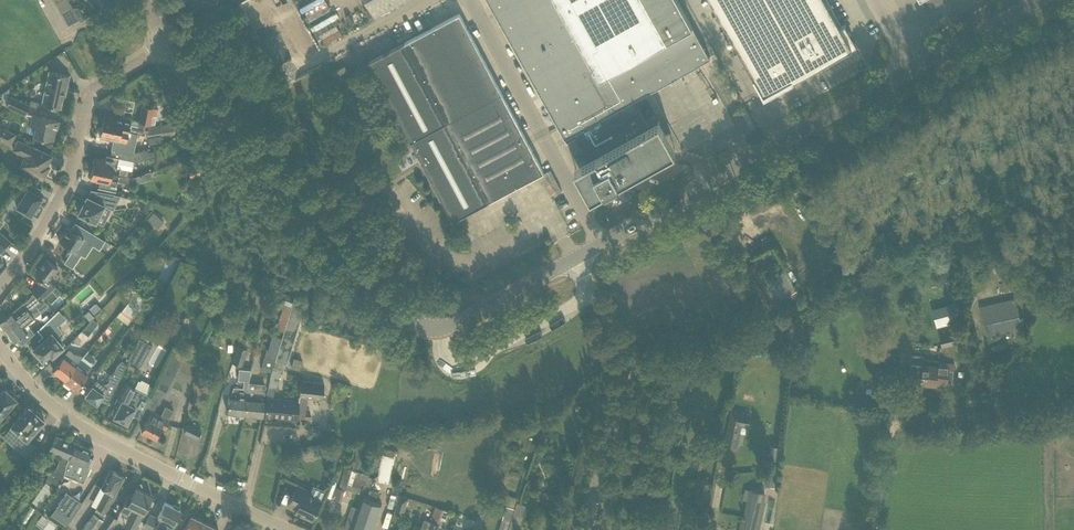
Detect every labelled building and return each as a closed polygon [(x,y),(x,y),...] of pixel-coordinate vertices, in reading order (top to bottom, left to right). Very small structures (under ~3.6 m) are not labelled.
[(68,0),(57,0),(55,2),(61,13),(72,7),(68,0)] [(97,9),(112,0),(92,0),(97,9)] [(296,1),(302,15),(305,13),(319,45),(341,35),(334,19),(339,17),(337,11),(322,18),(320,15),(331,10),(326,0),(299,0),(296,1)] [(375,16),(405,0),(366,0),(375,16)] [(559,128),(565,137),(573,132),(588,159),(574,167),(591,196),(606,188),(606,187),(618,180),(619,181),(676,149),(659,120),(649,125),(634,99),(669,79),(671,83),(683,77),(680,73),(710,56),(705,47),(679,0),(489,0),(559,128)] [(827,0),(712,0),(722,18),(764,95),(809,70),(809,69),(813,67),(816,65),(817,65),(820,63),(821,63),(824,61),(825,61),(828,59),(829,58),(832,57),(832,56),(836,54),(840,52),(844,50),(847,48),(848,48),(851,46),(852,45),(851,44),(855,42),(845,25),(845,24),(841,26),(827,0)] [(930,9),(946,0),(926,0),(930,9)] [(79,19),(73,9),(72,7),(61,13),(68,25),(79,19)] [(544,172),(460,14),(459,12),(369,61),(433,182),(453,219),(452,220),(453,220),(489,201),(544,172)] [(49,71),(42,102),(30,99),(29,104),(30,105),(41,110),(42,103),(60,107),(64,89),(66,89),(69,75),(49,71)] [(30,105),(29,104),(10,96),(6,105),(25,114),(30,105)] [(139,120),(138,122),(145,123),(150,124),(154,124),(158,108),(142,105),(139,120)] [(172,110),(168,113),(170,117),(170,118),(172,122),(177,119),(172,110)] [(59,120),(48,118),(32,114),(30,125),(35,127),(33,135),(42,137),(53,139),(56,124),(58,125),(59,120)] [(144,128),(145,123),(138,122),(130,120),(131,118),(123,116),(122,119),(115,117),(115,116),(110,115),(110,116),(104,115),(101,125),(137,132),(148,135),(147,133),(144,132),(144,128)] [(147,127),(147,133),(148,135),(174,132),(174,124),(147,127)] [(137,132),(101,125),(99,134),(106,136),(106,137),(110,138),(110,137),(118,139),(119,136),(135,139),(135,137),(147,140),(148,135),(137,132)] [(15,134),(0,127),(0,140),(10,145),(15,134)] [(51,155),(41,151),(30,146),(29,146),(18,141),(13,150),(25,155),(23,160),(28,162),(25,168),(44,177),(49,166),(47,165),(51,155)] [(94,158),(92,168),(127,175),(128,169),(132,170),(133,165),(134,161),(143,159),(143,158),(142,150),(141,150),(128,153),(122,152),(112,149),(110,156),(106,155),(105,159),(101,158),(100,159),(94,158)] [(415,152),(385,167),(392,180),(421,164),(415,152)] [(134,177),(127,175),(92,168),(90,177),(96,179),(96,180),(99,180),(98,187),(98,186),(97,187),(116,191),(118,180),(126,182),(135,184),(148,179),(146,172),(134,177)] [(550,169),(541,174),(552,195),(562,190),(550,169)] [(388,194),(374,177),(365,185),(379,201),(388,194)] [(41,188),(27,181),(14,196),(20,199),(16,206),(30,214),(41,196),(38,194),(41,188)] [(103,205),(110,208),(113,209),(120,195),(111,193),(100,191),(96,200),(86,196),(78,213),(87,217),(86,220),(87,222),(89,223),(92,222),(93,221),(95,221),(103,205)] [(142,200),(140,209),(148,211),(150,202),(142,200)] [(163,221),(153,212),(148,219),(157,227),(163,221)] [(68,227),(59,241),(72,249),(74,250),(65,263),(72,268),(79,257),(77,256),(87,241),(93,244),(99,248),(105,240),(75,222),(71,229),(68,227)] [(1,252),(11,241),(0,232),(0,251),(1,252)] [(63,264),(68,256),(57,249),(52,256),(63,264)] [(56,286),(48,279),(57,267),(46,258),(37,270),(41,274),(36,280),(40,284),(34,291),(42,299),(56,286)] [(985,275),(983,268),(982,269),(981,263),(977,265),(978,269),(977,270),(979,276),(985,275)] [(76,269),(73,272),(81,279),(84,275),(76,269)] [(70,283),(74,277),(68,272),(63,277),(70,283)] [(1013,278),(999,281),(1001,289),(1014,286),(1013,278)] [(261,287),(259,293),(267,296),(269,290),(269,289),(261,286),(261,287)] [(853,293),(856,300),(868,294),(864,287),(853,293)] [(137,291),(121,311),(132,320),(148,300),(137,291)] [(37,307),(36,305),(41,301),(33,292),(29,298),(12,311),(0,320),(0,324),(6,331),(37,307)] [(292,302),(281,338),(282,338),(275,360),(283,363),(300,306),(294,297),(292,302)] [(980,306),(987,335),(987,336),(1013,330),(1015,336),(1023,334),(1021,327),(1015,298),(980,306)] [(952,313),(941,316),(943,325),(961,320),(956,302),(949,304),(952,313)] [(37,307),(6,331),(13,341),(16,339),(21,345),(34,332),(30,327),(27,330),(26,329),(23,325),(35,317),(41,312),(40,311),(37,307)] [(58,309),(37,329),(42,335),(37,339),(40,342),(32,348),(37,353),(35,354),(39,359),(41,358),(42,359),(49,353),(52,355),(63,346),(55,337),(62,331),(50,318),(59,310),(58,309)] [(92,319),(81,331),(88,336),(98,323),(92,319)] [(232,339),(233,333),(214,328),(213,335),(232,339)] [(964,341),(960,330),(941,335),(944,346),(964,341)] [(106,334),(103,332),(98,338),(97,339),(101,341),(106,334)] [(203,338),(214,343),(216,337),(205,332),(203,338)] [(262,366),(261,369),(270,371),(271,368),(272,369),(274,360),(281,338),(271,336),(268,349),(266,349),(264,357),(263,357),(261,366),(262,366)] [(140,366),(152,345),(147,342),(140,338),(127,359),(140,366)] [(238,345),(230,371),(239,374),(247,348),(246,348),(244,348),(244,347),(238,345)] [(68,349),(53,370),(65,379),(75,365),(81,358),(83,356),(75,354),(68,349)] [(207,352),(200,349),(196,357),(203,361),(207,352)] [(906,359),(905,370),(910,371),(909,380),(947,384),(947,382),(952,382),(954,370),(948,370),(949,362),(938,361),(938,360),(924,358),(925,355),(911,354),(911,360),(906,359)] [(87,374),(91,369),(92,367),(81,358),(79,361),(79,360),(75,365),(65,379),(63,382),(70,387),(72,385),(77,388),(84,379),(87,375),(87,374)] [(292,366),(299,367),(301,360),(294,358),(292,366)] [(90,398),(89,399),(95,404),(99,399),(106,403),(126,364),(122,360),(117,365),(114,371),(109,375),(108,382),(102,384),(96,380),(85,394),(90,398)] [(277,389),(281,370),(272,368),(268,388),(277,389)] [(265,405),(264,416),(281,418),(297,419),(297,417),(304,418),(305,407),(306,397),(323,399),(324,383),(301,380),(300,386),(299,395),(299,400),(282,399),(273,398),(266,397),(265,405)] [(144,408),(151,396),(125,382),(119,394),(114,404),(118,406),(113,416),(127,423),(131,414),(139,418),(144,408)] [(229,395),(227,413),(245,415),(247,396),(246,396),(247,388),(247,387),(234,386),(233,386),(231,395),(229,395)] [(247,396),(245,415),(262,416),(263,405),(264,398),(261,398),(261,394),(265,394),(265,387),(259,386),(259,389),(247,388),(246,396),(247,396)] [(151,396),(146,406),(154,410),(159,400),(164,390),(156,387),(151,396)] [(2,414),(16,398),(12,395),(14,393),(10,390),(9,392),(5,388),(0,393),(0,416),(2,414)] [(36,428),(44,419),(41,417),(42,416),(36,410),(35,412),(28,405),(10,425),(12,426),(3,436),(11,443),(16,437),(24,445),(19,450),(26,457),(36,446),(27,438),(36,428)] [(731,410),(724,444),(738,446),(741,425),(748,426),(750,413),(731,410)] [(170,420),(160,416),(151,411),(141,430),(156,437),(161,426),(166,428),(170,420)] [(188,424),(184,431),(197,438),(201,430),(188,424)] [(69,458),(75,444),(75,443),(55,435),(51,445),(50,446),(49,450),(61,455),(59,459),(55,470),(52,468),(45,481),(46,482),(32,501),(41,508),(52,492),(64,475),(64,474),(66,462),(68,458),(69,458)] [(88,456),(91,450),(75,443),(75,444),(69,458),(68,458),(66,462),(64,474),(72,478),(83,483),(86,476),(87,474),(90,467),(89,466),(92,458),(88,456)] [(378,478),(390,480),(396,448),(377,445),(373,465),(380,466),(378,478)] [(781,458),(781,451),(782,447),(771,446),(769,457),(776,458),(781,458)] [(497,492),(505,466),(494,463),(486,489),(497,492)] [(343,501),(348,482),(367,487),(370,473),(345,466),(340,487),(336,486),(333,498),(343,501)] [(778,480),(779,468),(771,467),(771,471),(773,471),(772,478),(770,478),(769,482),(768,482),(767,485),(773,486),(777,487),(778,480)] [(508,491),(516,493),(523,471),(516,468),(508,491)] [(106,490),(96,508),(101,510),(105,512),(119,486),(124,476),(110,469),(105,479),(101,487),(106,490)] [(711,483),(700,480),(696,501),(707,503),(711,483)] [(311,519),(320,499),(308,494),(309,491),(296,485),(292,494),(287,504),(296,508),(294,511),(311,519)] [(128,495),(123,505),(121,510),(127,513),(139,520),(143,512),(146,505),(151,495),(135,487),(131,496),(128,495)] [(758,521),(761,522),(765,503),(763,503),(762,503),(765,493),(751,490),(745,515),(744,515),(743,515),(743,516),(745,517),(742,529),(756,529),(758,521)] [(66,492),(56,507),(51,515),(66,525),(71,518),(82,503),(66,492)] [(557,502),(558,495),(544,492),(543,498),(557,502)] [(404,511),(409,497),(400,494),(396,508),(404,511)] [(482,500),(490,502),(492,497),(485,494),(482,500)] [(506,495),(504,503),(514,507),(517,498),(506,495)] [(353,526),(352,529),(373,529),(382,503),(363,497),(353,526)] [(143,527),(149,529),(171,529),(173,526),(173,525),(173,524),(175,520),(180,510),(164,502),(157,518),(150,514),(145,524),(143,527)] [(525,504),(517,502),(515,509),(508,529),(517,529),(525,504)] [(472,529),(480,529),(487,506),(480,504),(472,529)] [(499,529),(508,529),(515,509),(513,508),(507,506),(499,529)] [(440,524),(444,509),(436,507),(431,521),(428,529),(438,529),(440,524)] [(81,529),(95,529),(102,519),(93,513),(81,529)] [(98,529),(97,529),(109,529),(117,519),(109,513),(98,529)] [(204,522),(191,515),(186,525),(183,529),(200,529),(204,522)] [(204,522),(200,529),(218,529),(204,522)]
